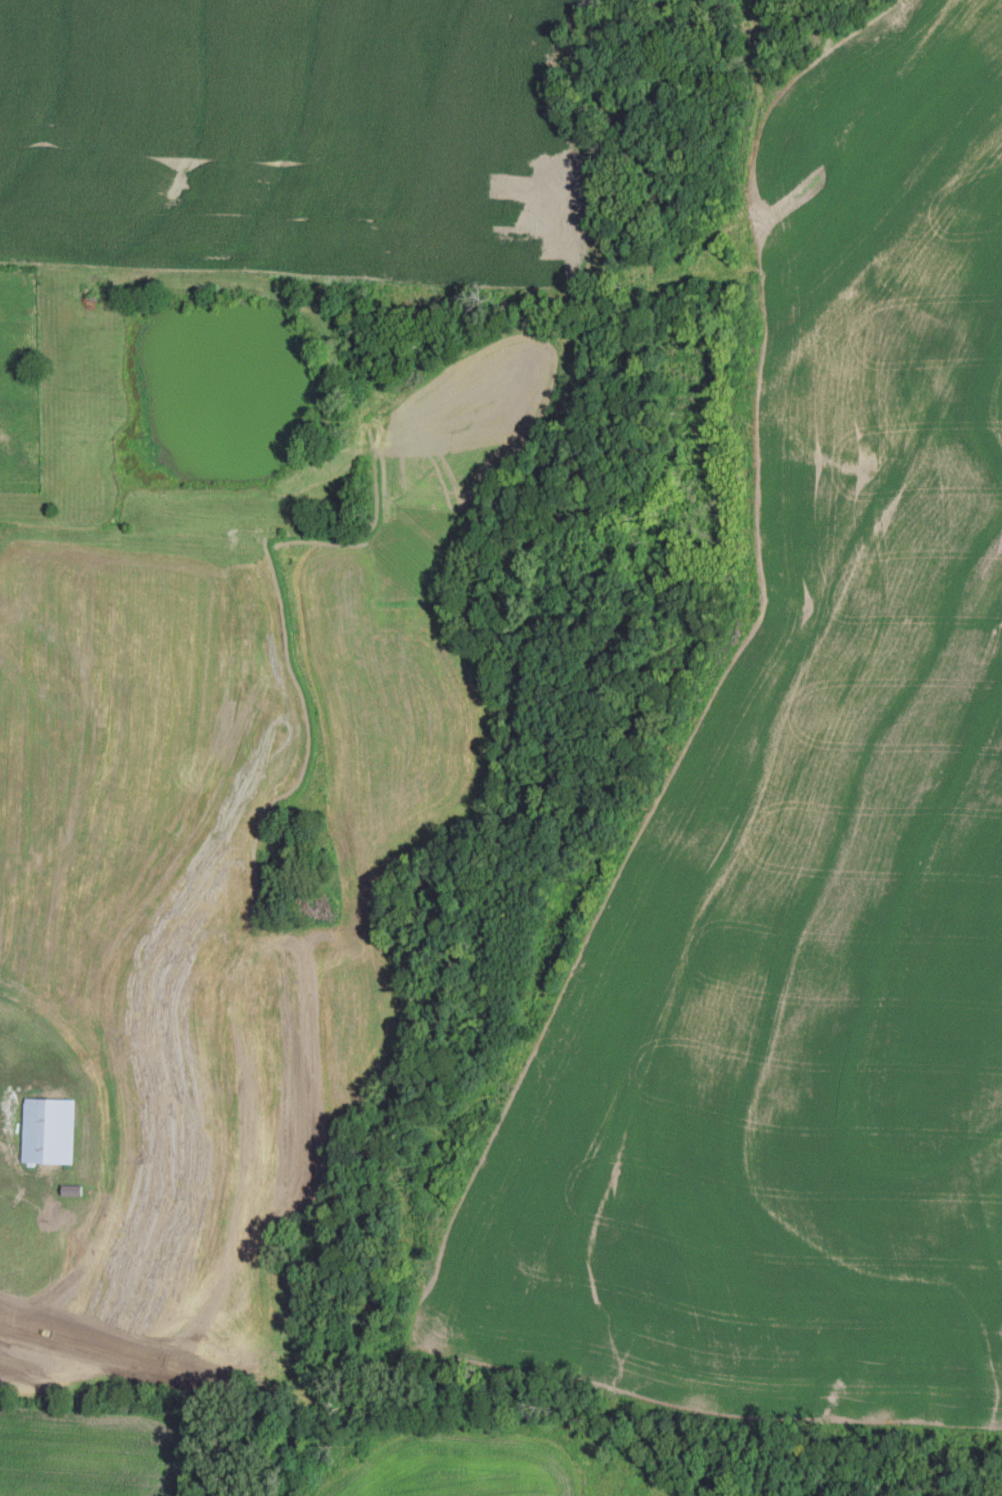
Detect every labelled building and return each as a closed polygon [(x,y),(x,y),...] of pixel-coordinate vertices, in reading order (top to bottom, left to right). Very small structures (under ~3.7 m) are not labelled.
[(72,1163),(72,1098),(21,1097),(21,1162),(72,1163)]
